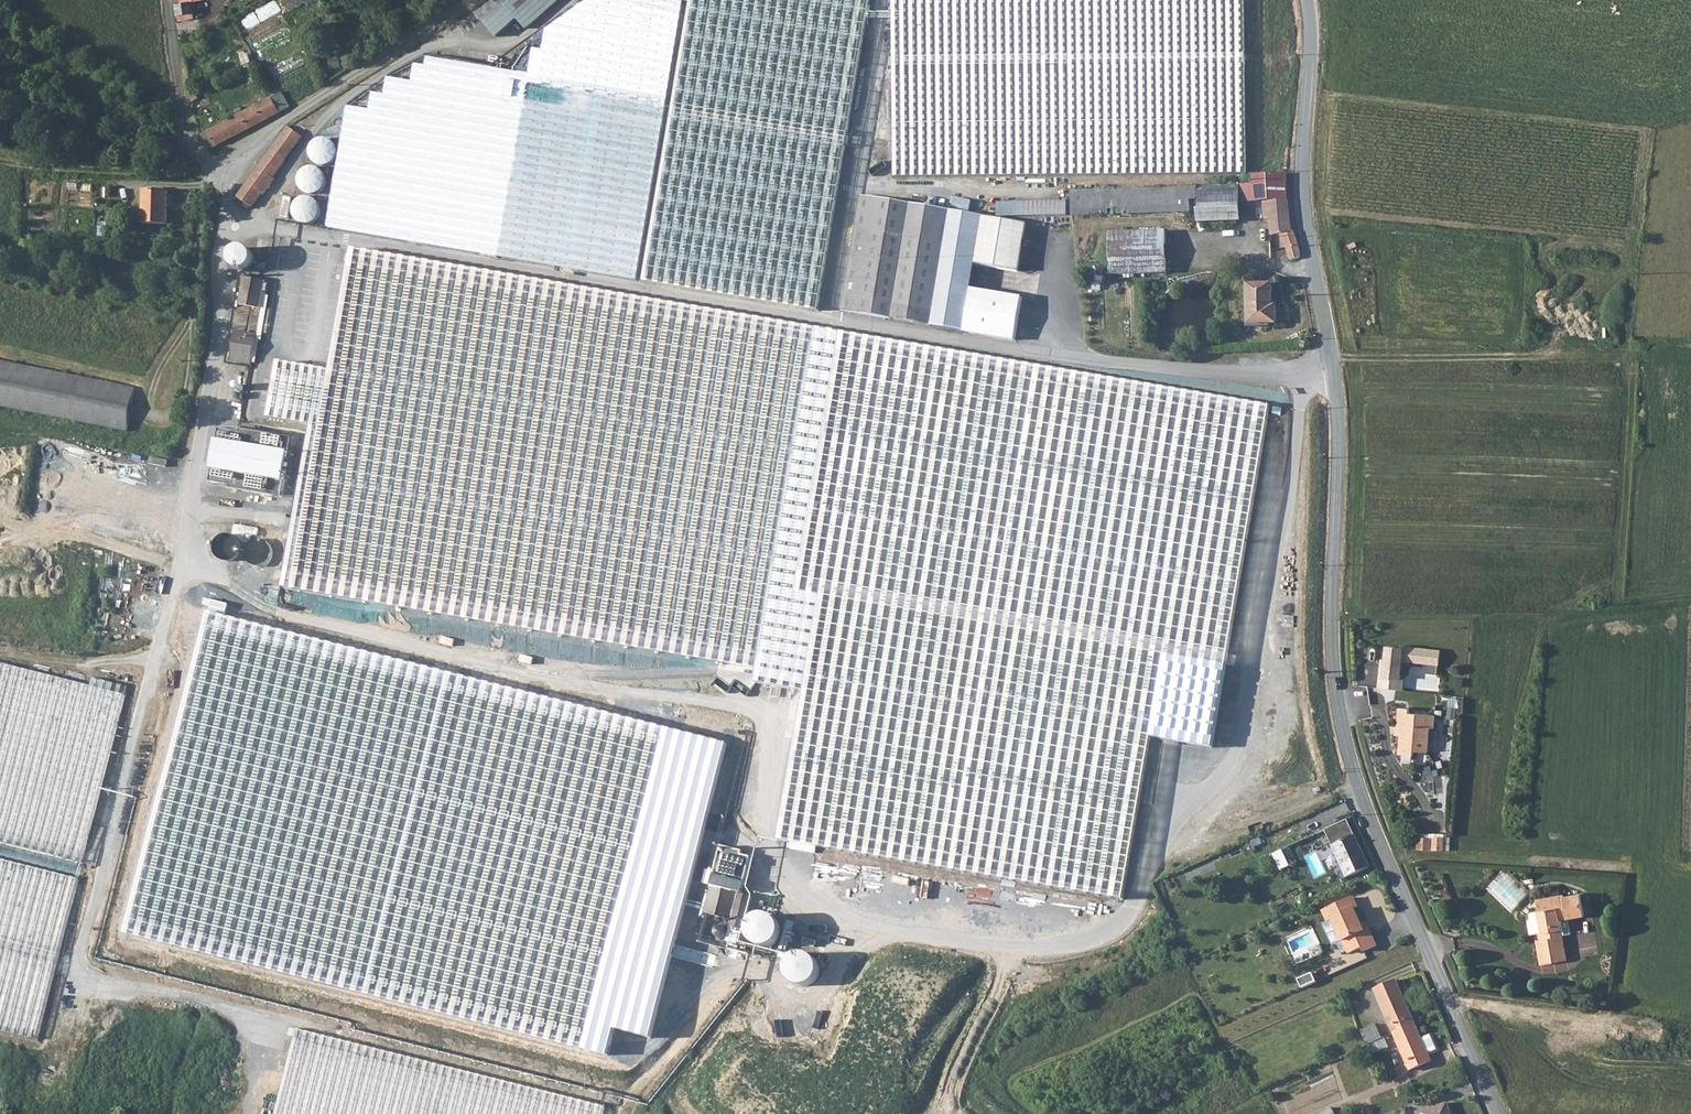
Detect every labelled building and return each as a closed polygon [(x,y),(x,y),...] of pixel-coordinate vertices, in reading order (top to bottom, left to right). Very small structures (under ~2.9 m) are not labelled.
[(350,108),(330,227),(636,280),(685,5),(657,0),(594,0),(538,40),(531,73),(426,52),(350,108)] [(536,20),(519,0),(495,0),(478,14),(496,36),(517,18),(526,29),(536,20)] [(536,20),(560,0),(519,0),(536,20)] [(646,282),(819,312),(874,0),(696,0),(646,282)] [(892,178),(1244,172),(1241,0),(890,0),(892,178)] [(177,9),(180,26),(194,23),(190,2),(177,5),(177,9)] [(291,107),(284,94),(243,114),(203,135),(209,151),(247,132),(284,111),(291,107)] [(290,129),(272,153),(239,196),(247,202),(245,206),(250,209),(263,193),(265,193),(277,177),(276,175),(304,137),(292,128),(290,129)] [(310,150),(319,159),(328,150),(319,141),(310,150)] [(306,193),(326,187),(320,167),(300,173),(306,193)] [(1253,184),(1246,185),(1243,185),(1244,204),(1261,203),(1262,220),(1269,220),(1269,238),(1282,237),(1285,247),(1286,258),(1286,261),(1301,260),(1299,245),(1296,236),(1290,227),(1287,202),(1286,189),(1286,175),(1253,175),(1253,184)] [(1238,185),(1197,186),(1198,197),(1199,224),(1239,222),(1238,185)] [(1190,197),(1198,197),(1197,186),(1072,190),(1072,214),(1190,211),(1190,197)] [(169,196),(146,195),(144,227),(167,228),(169,196)] [(943,213),(865,200),(862,200),(840,315),(961,335),(974,267),(983,220),(968,217),(963,217),(950,214),(951,207),(944,206),(943,213)] [(1070,202),(999,200),(999,219),(1013,219),(1013,215),(1069,216),(1070,202)] [(1017,275),(1026,228),(983,220),(974,267),(1017,275)] [(1167,231),(1111,232),(1111,252),(1112,276),(1168,274),(1167,231)] [(259,262),(247,244),(231,255),(242,272),(259,262)] [(755,674),(815,329),(355,247),(332,370),(281,360),(270,419),(311,427),(282,594),(755,674)] [(246,276),(244,276),(240,303),(262,307),(267,279),(258,278),(258,274),(254,274),(254,276),(252,277),(250,277),(251,273),(247,273),(247,275),(246,276)] [(1246,287),(1247,325),(1274,325),(1274,303),(1271,303),(1271,288),(1246,287)] [(257,332),(236,329),(231,358),(252,362),(257,332)] [(1269,403),(815,329),(755,674),(750,707),(803,716),(782,838),(1127,902),(1149,733),(1215,743),(1269,403)] [(126,428),(135,387),(0,357),(0,401),(126,428)] [(237,429),(219,426),(209,480),(228,483),(227,486),(272,494),(275,477),(283,479),(290,443),(281,442),(283,434),(237,426),(237,429)] [(291,436),(283,434),(281,442),(290,443),(291,436)] [(283,479),(275,477),(272,494),(281,496),(283,479)] [(214,544),(225,561),(241,551),(229,534),(214,544)] [(259,537),(247,553),(262,564),(274,548),(259,537)] [(439,663),(184,597),(140,770),(395,835),(439,663)] [(1436,670),(1437,656),(1401,652),(1400,653),(1384,651),(1382,670),(1378,670),(1376,692),(1399,695),(1401,684),(1397,684),(1400,666),(1436,670)] [(0,660),(0,839),(82,860),(122,691),(0,660)] [(735,738),(461,668),(419,841),(691,910),(735,738)] [(1410,742),(1412,715),(1409,714),(1409,709),(1401,709),(1400,727),(1404,727),(1404,732),(1401,732),(1401,742),(1410,742)] [(1427,752),(1429,715),(1412,715),(1410,742),(1401,742),(1401,755),(1414,756),(1414,751),(1427,752)] [(1435,728),(1436,716),(1429,715),(1427,752),(1431,752),(1432,728),(1435,728)] [(392,848),(137,783),(94,956),(349,1021),(392,848)] [(1329,846),(1326,848),(1336,873),(1345,869),(1349,876),(1366,868),(1345,819),(1322,829),(1329,846)] [(1446,834),(1435,834),(1435,848),(1446,848),(1446,834)] [(708,885),(708,886),(701,913),(729,919),(727,926),(740,930),(749,896),(729,891),(740,851),(718,846),(712,871),(704,869),(700,883),(708,885)] [(1273,870),(1281,866),(1275,850),(1266,855),(1273,870)] [(748,853),(740,851),(729,891),(737,893),(748,853)] [(1318,855),(1317,853),(1300,860),(1302,864),(1305,862),(1307,866),(1317,861),(1315,857),(1318,855)] [(0,854),(0,1025),(39,1034),(59,953),(79,874),(0,854)] [(687,924),(415,855),(372,1027),(619,1089),(625,1066),(634,1068),(639,1052),(646,1054),(650,1037),(658,1039),(687,924)] [(1345,869),(1336,873),(1339,881),(1349,876),(1345,869)] [(1537,967),(1564,962),(1556,922),(1580,918),(1576,896),(1561,899),(1558,897),(1531,902),(1538,942),(1533,943),(1537,967)] [(1351,899),(1321,913),(1326,922),(1330,920),(1341,943),(1342,942),(1347,954),(1360,948),(1362,953),(1375,947),(1367,929),(1362,932),(1360,926),(1352,910),(1356,908),(1351,899)] [(766,914),(763,913),(760,913),(756,914),(751,916),(749,919),(747,921),(745,925),(745,928),(745,934),(747,937),(749,940),(753,944),(756,945),(760,946),(763,946),(766,945),(771,942),(774,940),(776,937),(777,934),(778,930),(777,925),(776,921),(774,919),(770,915),(766,914)] [(792,955),(791,984),(820,984),(821,956),(792,955)] [(1315,983),(1311,975),(1297,981),(1301,990),(1315,983)] [(1389,1035),(1411,1025),(1392,983),(1370,992),(1389,1035)] [(1406,1072),(1428,1063),(1424,1055),(1418,1041),(1411,1025),(1389,1035),(1406,1072)] [(296,1027),(273,1113),(602,1113),(604,1105),(296,1027)] [(1373,1027),(1358,1034),(1363,1047),(1379,1040),(1373,1027)] [(1426,1037),(1418,1041),(1424,1055),(1432,1051),(1426,1037)] [(1444,1105),(1422,1113),(1448,1113),(1444,1105)]
